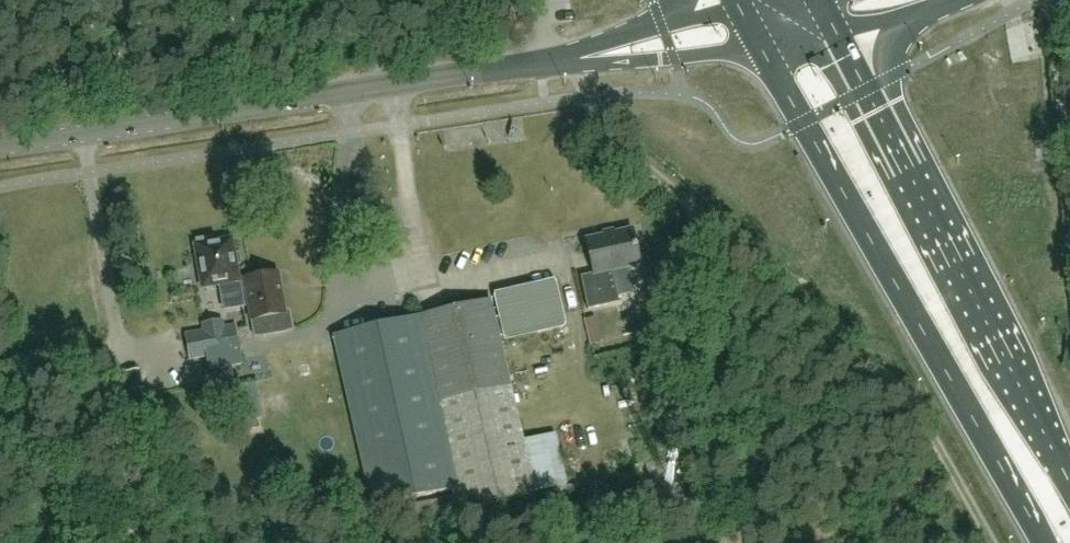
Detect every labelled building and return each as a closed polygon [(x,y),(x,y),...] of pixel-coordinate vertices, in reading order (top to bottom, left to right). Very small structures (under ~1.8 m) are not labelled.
[(613,272),(641,265),(633,230),(587,241),(595,274),(581,278),(589,311),(621,304),(613,272)] [(198,246),(195,246),(202,289),(223,285),(227,309),(243,307),(232,240),(213,243),(212,239),(197,242),(198,246)] [(278,274),(244,280),(254,338),(292,331),(288,313),(284,313),(278,274)] [(500,319),(496,320),(500,340),(567,326),(557,283),(495,297),(500,319)] [(491,302),(333,338),(372,508),(372,509),(456,490),(483,505),(533,494),(522,441),(500,340),(496,320),(491,302)] [(594,348),(607,346),(602,323),(589,325),(594,348)] [(238,339),(203,345),(208,372),(243,366),(238,339)] [(257,394),(257,403),(279,402),(278,392),(257,394)] [(565,439),(533,445),(543,498),(575,493),(565,439)]
